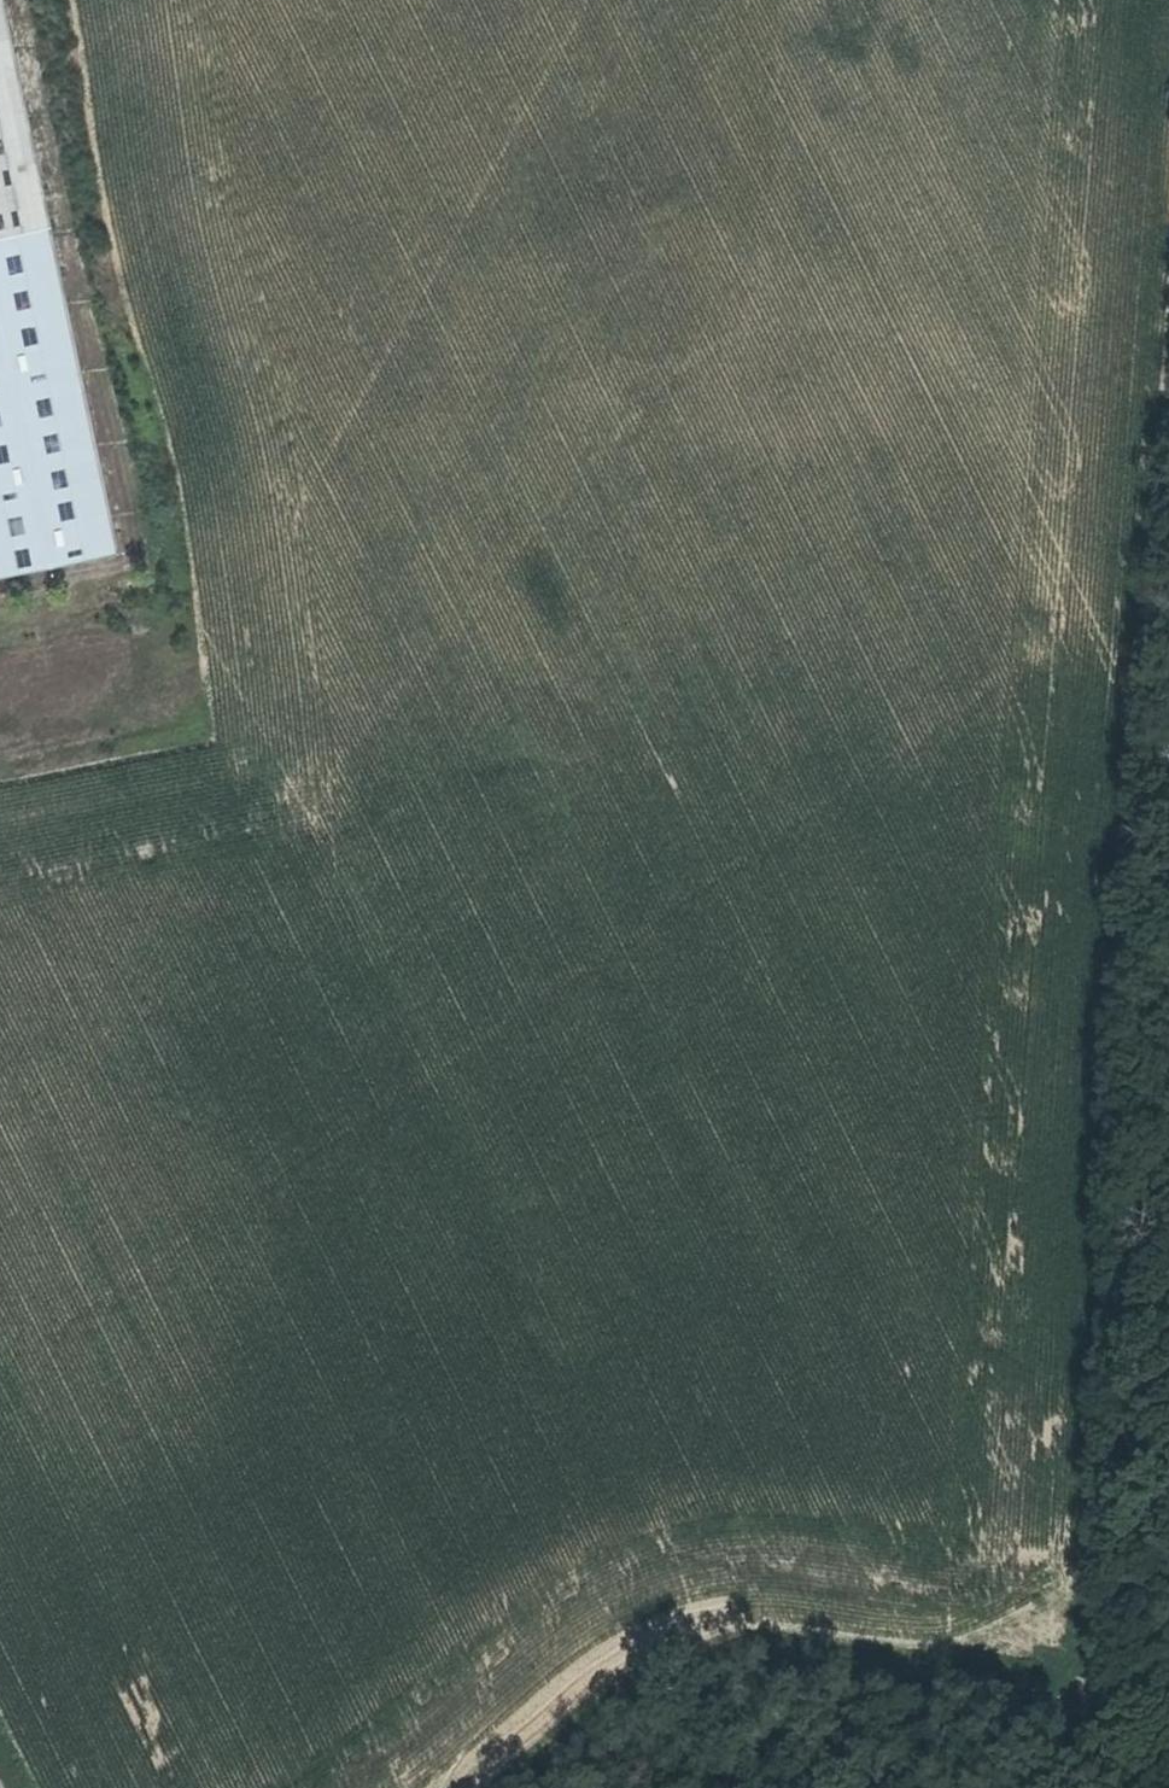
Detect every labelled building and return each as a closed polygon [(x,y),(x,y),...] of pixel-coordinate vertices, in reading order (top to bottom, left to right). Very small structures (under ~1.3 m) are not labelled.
[(2,0),(0,0),(0,568),(123,541),(50,217),(2,0)]
